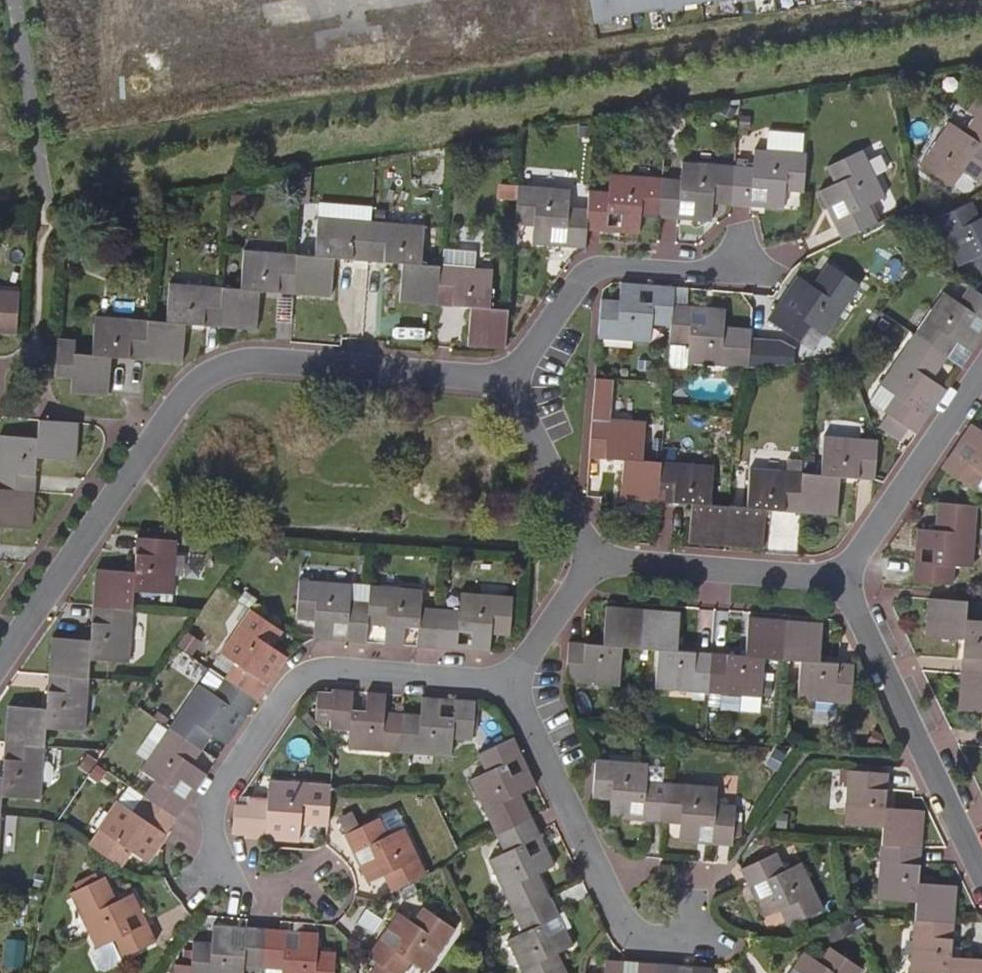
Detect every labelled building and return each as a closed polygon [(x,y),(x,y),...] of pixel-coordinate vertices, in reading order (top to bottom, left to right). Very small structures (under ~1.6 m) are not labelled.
[(594,23),(612,20),(611,16),(664,8),(664,12),(682,9),(682,5),(715,0),(591,0),(594,23)] [(980,94),(968,114),(976,119),(967,135),(952,125),(926,169),(960,191),(970,176),(981,183),(981,162),(978,160),(981,154),(981,95),(980,94)] [(805,192),(808,151),(802,150),(803,134),(768,131),(768,147),(757,146),(755,167),(735,165),(732,204),(752,206),(752,202),(768,204),(768,207),(786,208),(787,190),(805,192)] [(842,240),(878,223),(870,206),(886,198),(863,151),(827,168),(835,185),(819,192),(827,209),(843,201),(849,214),(833,222),(842,240)] [(732,204),(735,165),(683,160),(682,180),(663,178),(660,218),(680,219),(680,214),(694,215),(694,220),(714,221),(715,203),(732,204)] [(660,218),(663,178),(612,174),(610,192),(591,190),(589,207),(588,228),(610,231),(610,213),(626,215),(625,231),(640,233),(642,216),(660,218)] [(587,248),(588,228),(589,207),(571,205),(572,189),(519,184),(516,224),(535,226),(533,243),(552,245),(554,229),(567,229),(566,245),(587,248)] [(938,219),(959,266),(977,258),(981,268),(981,217),(973,201),(938,219)] [(373,220),(374,207),(320,203),(319,216),(373,220)] [(370,260),(373,220),(319,216),(316,256),(298,254),(295,293),(330,296),(333,257),(370,260)] [(439,285),(441,265),(424,264),(426,224),(373,220),(370,260),(406,262),(403,301),(438,304),(439,285)] [(295,293),(298,254),(244,251),(241,289),(224,288),(221,327),(257,330),(260,290),(295,293)] [(507,348),(510,308),(493,308),(496,269),(441,265),(439,285),(438,304),(473,306),(471,345),(507,348)] [(799,277),(788,293),(803,303),(795,313),(780,303),(774,313),(769,320),(801,343),(811,328),(825,337),(861,286),(829,265),(814,287),(799,277)] [(675,287),(655,285),(654,302),(640,301),(641,284),(624,283),(623,300),(602,298),(600,317),(599,338),(654,343),(655,326),(672,326),(674,305),(675,287)] [(221,327),(224,288),(171,284),(168,323),(150,321),(147,360),(184,363),(187,325),(221,327)] [(687,289),(675,287),(674,305),(686,306),(687,289)] [(981,339),(981,294),(971,287),(961,303),(946,293),(917,336),(949,358),(963,367),(981,339)] [(18,334),(22,295),(0,293),(0,333),(18,334)] [(750,368),(753,329),(726,326),(728,309),(709,308),(709,312),(695,310),(696,306),(686,306),(674,305),(672,326),(669,368),(688,370),(688,362),(750,368)] [(147,360),(150,321),(98,318),(94,357),(77,356),(77,341),(60,340),(57,378),(75,379),(73,393),(110,396),(113,358),(147,360)] [(917,434),(947,390),(933,381),(949,358),(917,336),(871,401),(889,414),(909,428),(917,434)] [(647,423),(610,420),(613,380),(596,378),(593,419),(590,456),(627,459),(624,498),(659,501),(662,462),(645,461),(647,423)] [(900,441),(909,428),(889,414),(879,427),(900,441)] [(41,420),(40,438),(1,435),(0,447),(0,489),(35,492),(38,456),(77,458),(80,423),(41,420)] [(972,424),(961,439),(975,449),(967,460),(954,450),(942,467),(973,489),(981,476),(981,431),(972,424)] [(879,441),(879,440),(825,436),(822,474),(804,473),(801,512),(837,515),(840,476),(875,478),(879,441)] [(662,462),(659,501),(694,503),(692,543),(726,546),(729,506),(713,504),(716,466),(662,462)] [(801,512),(804,473),(805,463),(791,462),(790,472),(751,469),(747,507),(729,506),(726,546),(763,549),(767,509),(801,512)] [(0,489),(0,524),(32,527),(35,492),(0,489)] [(977,505),(939,503),(937,530),(919,529),(918,548),(935,549),(934,563),(917,562),(916,582),(954,585),(956,566),(972,567),(977,505)] [(93,606),(134,609),(135,592),(172,594),(177,541),(137,538),(134,571),(97,569),(93,606)] [(317,639),(332,640),(333,622),(348,623),(347,641),(367,643),(368,625),(370,602),(352,601),(352,583),(302,580),(299,619),(315,620),(314,639),(317,639)] [(370,602),(371,585),(352,583),(352,601),(370,602)] [(386,644),(403,645),(404,628),(419,628),(418,647),(438,648),(441,608),(423,607),(423,589),(371,585),(370,602),(368,625),(387,626),(386,644)] [(438,648),(458,650),(460,632),(474,633),(473,651),(486,652),(491,652),(492,635),(510,636),(513,596),(462,592),(461,609),(441,608),(438,648)] [(929,598),(927,634),(965,638),(962,673),(981,675),(981,620),(967,619),(968,601),(929,598)] [(284,632),(251,609),(237,599),(220,624),(234,633),(222,651),(236,660),(224,678),(257,701),(269,684),(255,674),(263,662),(278,672),(288,657),(274,647),(284,632)] [(134,609),(93,606),(90,641),(54,638),(51,675),(89,678),(91,659),(130,662),(134,609)] [(570,642),(567,681),(620,684),(624,646),(642,648),(644,609),(608,606),(605,644),(570,642)] [(644,609),(642,648),(659,649),(656,688),(709,692),(713,653),(678,650),(681,611),(644,609)] [(713,653),(709,692),(762,697),(767,657),(784,658),(787,620),(751,617),(747,656),(713,653)] [(787,620),(784,658),(800,660),(797,699),(850,704),(854,665),(819,661),(822,623),(787,620)] [(332,640),(347,641),(348,623),(333,622),(332,640)] [(269,684),(278,672),(263,662),(255,674),(269,684)] [(170,727),(203,750),(214,735),(228,745),(238,730),(224,720),(232,707),(246,717),(257,701),(224,678),(210,668),(170,727)] [(962,673),(959,708),(981,710),(981,675),(962,673)] [(6,743),(45,746),(47,728),(84,731),(89,678),(51,675),(48,709),(9,706),(6,743)] [(387,695),(369,693),(368,711),(353,710),(354,692),(340,691),(334,691),(334,694),(319,693),(317,719),(332,720),(332,730),(349,731),(348,749),(401,753),(404,714),(386,713),(387,695)] [(475,701),(455,700),(454,718),(439,717),(440,698),(423,697),(422,716),(404,714),(401,753),(453,757),(454,740),(472,741),(475,701)] [(177,819),(208,774),(194,764),(203,750),(170,727),(141,769),(154,779),(143,795),(177,819)] [(537,786),(529,769),(513,776),(508,763),(523,756),(514,738),(480,755),(487,772),(471,779),(497,835),(533,818),(522,793),(537,786)] [(1,814),(3,795),(41,798),(45,746),(6,743),(4,778),(0,778),(0,814),(1,814)] [(596,759),(594,799),(612,800),(611,819),(628,820),(629,802),(644,802),(642,821),(663,823),(667,783),(647,781),(648,763),(596,759)] [(889,774),(850,771),(845,825),(884,829),(883,846),(922,849),(924,814),(885,810),(889,774)] [(329,825),(331,794),(332,787),(270,782),(269,798),(249,798),(249,805),(235,805),(233,832),(246,833),(246,835),(269,837),(270,821),(283,821),(283,838),(302,840),(303,824),(329,825)] [(667,783),(663,823),(681,824),(679,842),(731,845),(733,807),(717,806),(718,787),(667,783)] [(177,819),(143,795),(130,785),(89,845),(122,868),(134,852),(146,861),(157,846),(143,837),(152,824),(166,835),(177,819)] [(354,809),(339,817),(345,830),(361,822),(354,809)] [(518,914),(553,898),(541,873),(555,866),(547,849),(533,857),(526,843),(542,836),(533,818),(497,835),(505,852),(491,858),(518,914)] [(392,892),(429,875),(407,828),(391,836),(383,820),(346,836),(355,854),(371,847),(377,859),(361,867),(369,883),(385,876),(392,892)] [(269,837),(283,838),(283,821),(270,821),(269,837)] [(157,846),(166,835),(152,824),(143,837),(157,846)] [(922,849),(883,846),(878,899),(918,903),(917,921),(956,924),(958,887),(919,883),(922,849)] [(786,928),(824,909),(802,864),(785,871),(777,855),(742,870),(764,919),(778,912),(786,928)] [(125,959),(160,940),(150,921),(133,929),(127,918),(144,910),(135,892),(119,900),(107,876),(72,895),(100,949),(97,956),(104,970),(108,971),(124,963),(125,959)] [(518,914),(527,933),(512,939),(528,972),(570,972),(561,953),(575,946),(567,930),(552,937),(546,924),(562,917),(553,898),(518,914)] [(369,954),(379,961),(369,972),(404,972),(413,961),(427,971),(456,928),(424,905),(413,919),(400,909),(389,924),(403,933),(394,945),(382,936),(369,954)] [(567,930),(562,917),(546,924),(552,937),(567,930)] [(953,957),(956,924),(917,921),(913,972),(981,972),(981,960),(953,957)] [(267,928),(246,926),(245,943),(230,942),(231,925),(213,924),(211,940),(195,939),(193,972),(244,972),(245,965),(264,967),(267,928)] [(264,967),(282,968),(282,972),(334,972),(336,949),(319,948),(319,931),(302,930),(300,946),(287,946),(287,930),(267,928),(264,967)] [(862,970),(829,947),(819,961),(805,951),(790,972),(859,972),(862,970)] [(623,962),(605,961),(604,972),(623,972),(623,962)] [(623,962),(623,972),(637,972),(638,963),(623,962)] [(658,964),(650,963),(638,963),(637,972),(658,972),(658,964)] [(658,972),(679,972),(680,966),(662,965),(658,964),(658,972)]
